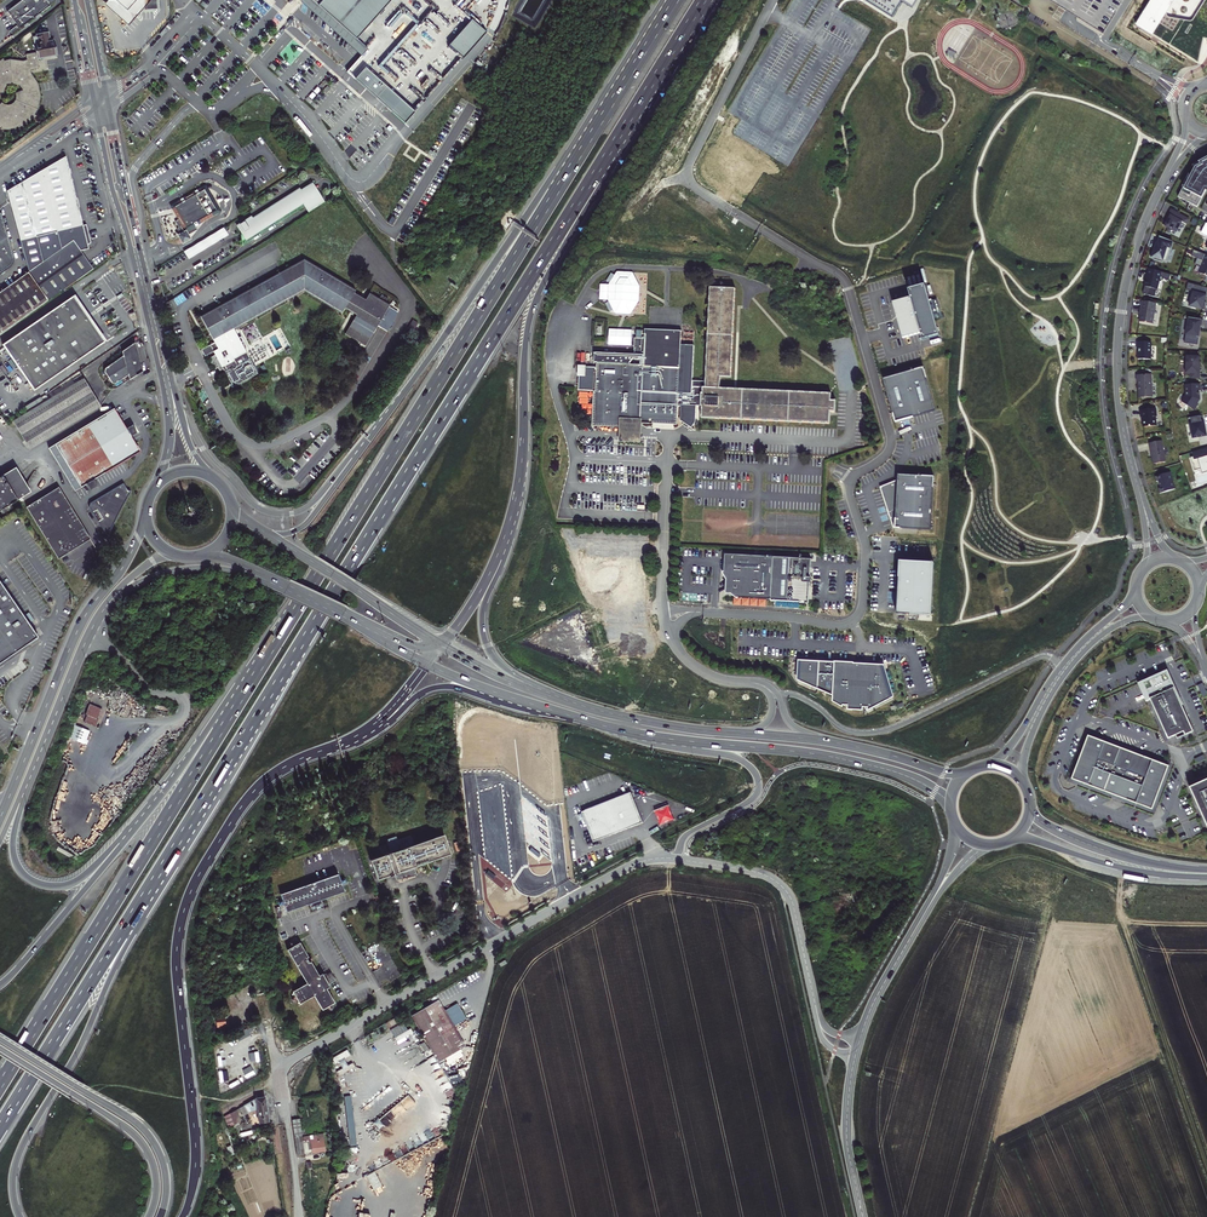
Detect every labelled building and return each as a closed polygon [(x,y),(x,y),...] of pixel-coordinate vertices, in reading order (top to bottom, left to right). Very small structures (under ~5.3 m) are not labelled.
[(7,11),(20,28),(24,25),(26,27),(29,24),(28,23),(36,16),(37,18),(40,15),(39,14),(51,4),(50,4),(54,0),(22,0),(7,11)] [(127,11),(115,0),(108,0),(104,5),(120,19),(128,26),(144,9),(143,4),(134,4),(134,3),(127,11)] [(127,11),(134,3),(134,4),(143,4),(144,9),(144,10),(158,10),(157,0),(115,0),(127,11)] [(318,5),(356,39),(390,0),(323,0),(318,5)] [(867,1),(893,17),(903,0),(867,0),(867,1)] [(1204,39),(1206,39),(1206,0),(1194,19),(1192,21),(1190,22),(1187,21),(1170,18),(1167,15),(1167,13),(1167,11),(1174,0),(1152,0),(1137,25),(1198,64),(1204,39)] [(17,25),(16,27),(10,31),(13,35),(20,29),(17,25)] [(1,94),(5,94),(5,90),(7,88),(9,86),(11,85),(14,85),(17,86),(20,87),(23,92),(17,94),(17,101),(16,103),(13,105),(9,106),(7,106),(6,105),(3,103),(0,106),(0,126),(9,128),(22,125),(36,116),(34,113),(37,109),(39,98),(37,86),(30,75),(30,73),(37,71),(35,60),(37,59),(38,61),(59,57),(57,49),(56,42),(51,43),(49,35),(38,37),(39,40),(34,41),(36,55),(25,57),(26,63),(19,63),(11,62),(5,64),(4,62),(0,65),(0,98),(1,94)] [(1202,160),(1199,162),(1200,165),(1195,168),(1194,169),(1191,175),(1184,189),(1183,188),(1178,197),(1182,200),(1192,205),(1197,207),(1205,191),(1206,192),(1206,158),(1202,160)] [(9,197),(22,243),(82,226),(81,223),(80,223),(71,182),(70,182),(69,175),(68,171),(65,159),(24,185),(9,197)] [(1183,188),(1184,189),(1191,175),(1188,174),(1182,188),(1183,188)] [(313,182),(301,190),(302,191),(308,187),(313,195),(319,192),(313,182)] [(300,188),(238,227),(245,238),(303,202),(304,204),(306,208),(322,198),(319,192),(313,195),(308,187),(302,191),(301,190),(300,188)] [(178,216),(179,219),(175,221),(179,227),(177,228),(179,233),(180,232),(181,234),(179,235),(183,242),(190,238),(187,234),(189,233),(189,234),(198,229),(195,225),(218,212),(205,189),(192,197),(173,208),(176,214),(178,216)] [(322,198),(306,208),(308,210),(309,212),(325,202),(324,200),(322,198)] [(1192,205),(1182,200),(1181,202),(1189,206),(1186,210),(1188,211),(1192,205)] [(304,204),(303,202),(245,238),(246,240),(304,204)] [(1189,220),(1171,210),(1168,217),(1169,218),(1168,221),(1166,220),(1163,226),(1176,232),(1182,222),(1186,225),(1189,220)] [(9,267),(13,264),(14,259),(2,218),(0,214),(0,273),(9,267)] [(89,244),(84,225),(82,226),(22,243),(31,273),(75,242),(81,250),(87,249),(86,246),(89,244)] [(224,227),(183,251),(188,259),(229,235),(224,227)] [(1173,242),(1160,237),(1156,249),(1153,248),(1151,257),(1155,258),(1155,259),(1162,262),(1163,261),(1166,262),(1173,242)] [(75,242),(31,273),(0,294),(0,336),(95,270),(81,250),(75,242)] [(1205,254),(1202,260),(1203,261),(1199,273),(1206,276),(1206,255),(1205,254)] [(223,369),(224,371),(224,373),(232,388),(234,388),(258,375),(259,373),(251,358),(249,357),(241,343),(243,342),(241,337),(238,338),(233,328),(304,289),(342,312),(345,307),(351,311),(349,313),(353,315),(354,313),(357,314),(346,333),(366,345),(377,326),(386,331),(387,332),(398,312),(369,295),(365,301),(353,294),(354,292),(304,261),(201,318),(215,343),(212,344),(215,351),(214,351),(216,355),(210,358),(210,360),(215,369),(218,367),(220,371),(223,369)] [(1162,272),(1148,268),(1146,275),(1147,276),(1144,286),(1157,289),(1162,272)] [(1188,283),(1186,289),(1191,291),(1189,298),(1191,298),(1189,305),(1204,310),(1206,302),(1204,301),(1205,296),(1206,296),(1206,291),(1206,288),(1188,283)] [(941,337),(927,286),(908,292),(910,299),(892,304),(895,313),(896,313),(901,330),(899,330),(902,340),(920,335),(922,342),(941,337)] [(595,426),(620,427),(620,425),(622,426),(622,422),(625,422),(624,425),(628,431),(632,428),(633,429),(639,426),(638,425),(640,424),(642,424),(653,424),(653,422),(674,423),(674,425),(677,425),(678,407),(681,407),(680,421),(684,423),(683,425),(688,429),(689,427),(691,428),(696,423),(696,406),(701,406),(702,406),(701,418),(830,424),(830,411),(834,412),(835,412),(836,400),(835,400),(835,401),(831,401),(831,393),(720,388),(720,377),(731,377),(735,289),(710,288),(706,381),(692,381),(694,345),(681,345),(681,331),(645,329),(644,338),(634,338),(634,355),(595,353),(594,363),(597,363),(597,368),(586,367),(585,367),(585,376),(579,376),(578,391),(593,391),(593,392),(595,392),(594,416),(592,416),(592,420),(594,420),(594,424),(595,424),(595,426)] [(74,294),(73,295),(105,340),(105,339),(74,294)] [(73,295),(3,344),(35,389),(105,340),(73,295)] [(592,296),(589,306),(596,309),(600,299),(592,296)] [(1156,303),(1142,301),(1140,311),(1141,311),(1139,322),(1152,324),(1156,303)] [(1203,320),(1188,318),(1186,334),(1199,336),(1200,326),(1202,326),(1203,320)] [(412,330),(417,322),(413,320),(408,328),(412,330)] [(1151,342),(1137,342),(1137,348),(1138,348),(1138,349),(1139,349),(1139,352),(1138,352),(1138,359),(1151,360),(1151,342)] [(135,344),(121,353),(122,357),(105,369),(103,374),(111,385),(116,385),(129,376),(131,380),(142,373),(141,367),(135,344)] [(214,351),(215,351),(212,344),(201,350),(205,356),(214,351)] [(264,346),(249,353),(253,361),(268,354),(264,346)] [(1199,357),(1186,356),(1186,373),(1191,374),(1191,378),(1200,379),(1200,374),(1199,374),(1199,357)] [(585,376),(585,367),(586,367),(586,366),(578,365),(578,376),(579,376),(585,376)] [(922,369),(882,380),(895,424),(899,422),(934,411),(922,369)] [(1153,397),(1151,374),(1137,375),(1137,381),(1138,381),(1139,398),(1153,397)] [(30,450),(100,407),(83,378),(13,421),(30,450)] [(1200,391),(1200,384),(1185,385),(1186,396),(1181,402),(1194,410),(1198,404),(1197,403),(1200,400),(1199,391),(1200,391)] [(1157,415),(1156,408),(1140,410),(1141,418),(1142,417),(1143,427),(1156,426),(1155,416),(1157,415)] [(115,409),(57,444),(72,469),(82,486),(109,470),(111,474),(117,471),(114,466),(137,452),(140,450),(132,437),(137,433),(132,426),(127,429),(115,409)] [(1206,435),(1202,416),(1188,418),(1189,424),(1190,424),(1193,438),(1206,435)] [(642,433),(642,424),(640,424),(638,425),(639,426),(633,429),(632,428),(628,431),(624,425),(625,422),(622,422),(622,426),(620,425),(620,427),(619,433),(619,442),(641,443),(642,433)] [(1166,462),(1162,441),(1150,443),(1151,452),(1153,453),(1153,456),(1152,457),(1154,464),(1166,462)] [(1192,452),(1193,457),(1190,457),(1194,471),(1201,469),(1202,474),(1206,472),(1206,448),(1192,452)] [(16,469),(3,477),(7,484),(20,476),(16,469)] [(1170,472),(1155,477),(1157,482),(1159,481),(1161,488),(1159,489),(1160,494),(1175,489),(1170,472)] [(3,477),(0,478),(0,512),(2,515),(12,509),(11,506),(18,501),(14,495),(27,487),(20,476),(7,484),(3,477)] [(932,478),(898,478),(897,481),(880,488),(891,528),(894,529),(929,531),(932,478)] [(129,492),(126,490),(121,483),(91,501),(90,507),(106,532),(103,536),(106,540),(110,529),(116,517),(122,505),(129,492)] [(31,493),(27,487),(14,495),(18,501),(31,493)] [(88,541),(57,490),(27,508),(58,559),(67,554),(88,541)] [(771,601),(800,602),(800,604),(806,604),(807,597),(810,597),(812,559),(725,554),(724,573),(727,573),(726,593),(737,594),(737,597),(771,599),(771,601)] [(933,563),(899,561),(897,602),(898,602),(897,614),(908,614),(908,615),(930,616),(933,563)] [(10,656),(34,639),(24,623),(27,621),(0,583),(0,663),(10,656)] [(835,662),(801,660),(800,682),(833,696),(832,701),(843,707),(843,705),(848,705),(847,710),(863,710),(863,707),(867,708),(867,711),(891,699),(881,665),(854,663),(835,662)] [(1193,732),(1166,672),(1142,683),(1150,700),(1168,739),(1175,736),(1183,732),(1185,736),(1193,732)] [(1150,700),(1142,683),(1138,685),(1145,702),(1150,700)] [(101,708),(91,704),(83,721),(94,725),(101,708)] [(152,710),(164,713),(163,707),(153,705),(152,710)] [(69,737),(85,744),(90,731),(75,725),(69,737)] [(1169,766),(1088,736),(1072,780),(1153,810),(1169,766)] [(1206,825),(1206,779),(1190,787),(1206,825)] [(627,796),(624,788),(584,803),(587,811),(627,796)] [(643,824),(632,794),(627,796),(587,811),(582,813),(594,843),(643,824)] [(655,812),(660,826),(675,821),(669,806),(655,812)] [(370,861),(377,880),(389,875),(390,876),(393,875),(393,876),(395,875),(396,875),(396,876),(400,875),(401,876),(406,875),(405,873),(414,872),(413,869),(414,868),(430,863),(429,861),(450,854),(443,834),(414,845),(411,835),(397,840),(396,836),(386,840),(390,852),(385,854),(386,854),(382,856),(370,861)] [(531,848),(530,850),(538,857),(540,855),(531,848)] [(396,876),(396,875),(395,875),(396,880),(417,876),(414,868),(413,869),(414,872),(405,873),(406,875),(401,876),(400,875),(396,876)] [(489,871),(486,874),(493,880),(495,877),(489,871)] [(321,900),(344,892),(338,874),(280,894),(287,912),(310,904),(311,908),(323,904),(321,900)] [(280,907),(275,909),(278,918),(283,916),(280,907)] [(322,1010),(334,1003),(326,989),(330,987),(329,986),(331,984),(332,982),(329,978),(326,980),(323,975),(322,974),(319,976),(311,962),(309,962),(306,958),(308,957),(300,943),(287,950),(307,983),(292,992),(300,1004),(314,996),(322,1010)] [(327,974),(325,974),(323,975),(326,980),(329,978),(332,982),(335,980),(331,972),(327,974)] [(438,1000),(412,1015),(427,1042),(454,1027),(438,1000)] [(466,1019),(457,1003),(444,1011),(454,1027),(466,1019)] [(225,1017),(217,1018),(218,1028),(226,1028),(225,1017)] [(405,1023),(390,1030),(396,1042),(413,1033),(411,1029),(409,1030),(405,1023)] [(238,1041),(254,1032),(251,1026),(235,1035),(238,1041)] [(454,1027),(427,1042),(439,1062),(465,1046),(454,1027)] [(337,1072),(339,1076),(355,1067),(352,1063),(348,1065),(345,1059),(351,1056),(347,1049),(331,1059),(335,1065),(338,1063),(342,1069),(337,1072)] [(258,1051),(248,1052),(249,1061),(259,1060),(258,1051)] [(251,1066),(243,1070),(247,1079),(255,1075),(251,1066)] [(228,1071),(219,1072),(220,1082),(229,1081),(228,1071)] [(397,1111),(411,1105),(397,1072),(383,1078),(397,1111)] [(371,1093),(384,1121),(397,1115),(385,1087),(371,1093)] [(351,1096),(345,1097),(350,1146),(356,1145),(351,1096)] [(258,1113),(259,1123),(268,1122),(265,1097),(256,1098),(240,1108),(241,1112),(243,1115),(248,1112),(257,1109),(258,1113)] [(237,1110),(230,1114),(234,1125),(241,1121),(238,1113),(237,1110)] [(224,1117),(228,1127),(234,1125),(230,1114),(224,1117)] [(299,1119),(292,1120),(297,1155),(304,1154),(302,1141),(302,1137),(299,1119)] [(302,1137),(302,1141),(310,1140),(312,1153),(326,1151),(323,1134),(302,1137)] [(302,1141),(304,1154),(312,1153),(310,1140),(302,1141)] [(383,1185),(375,1173),(367,1178),(374,1190),(383,1185)]
